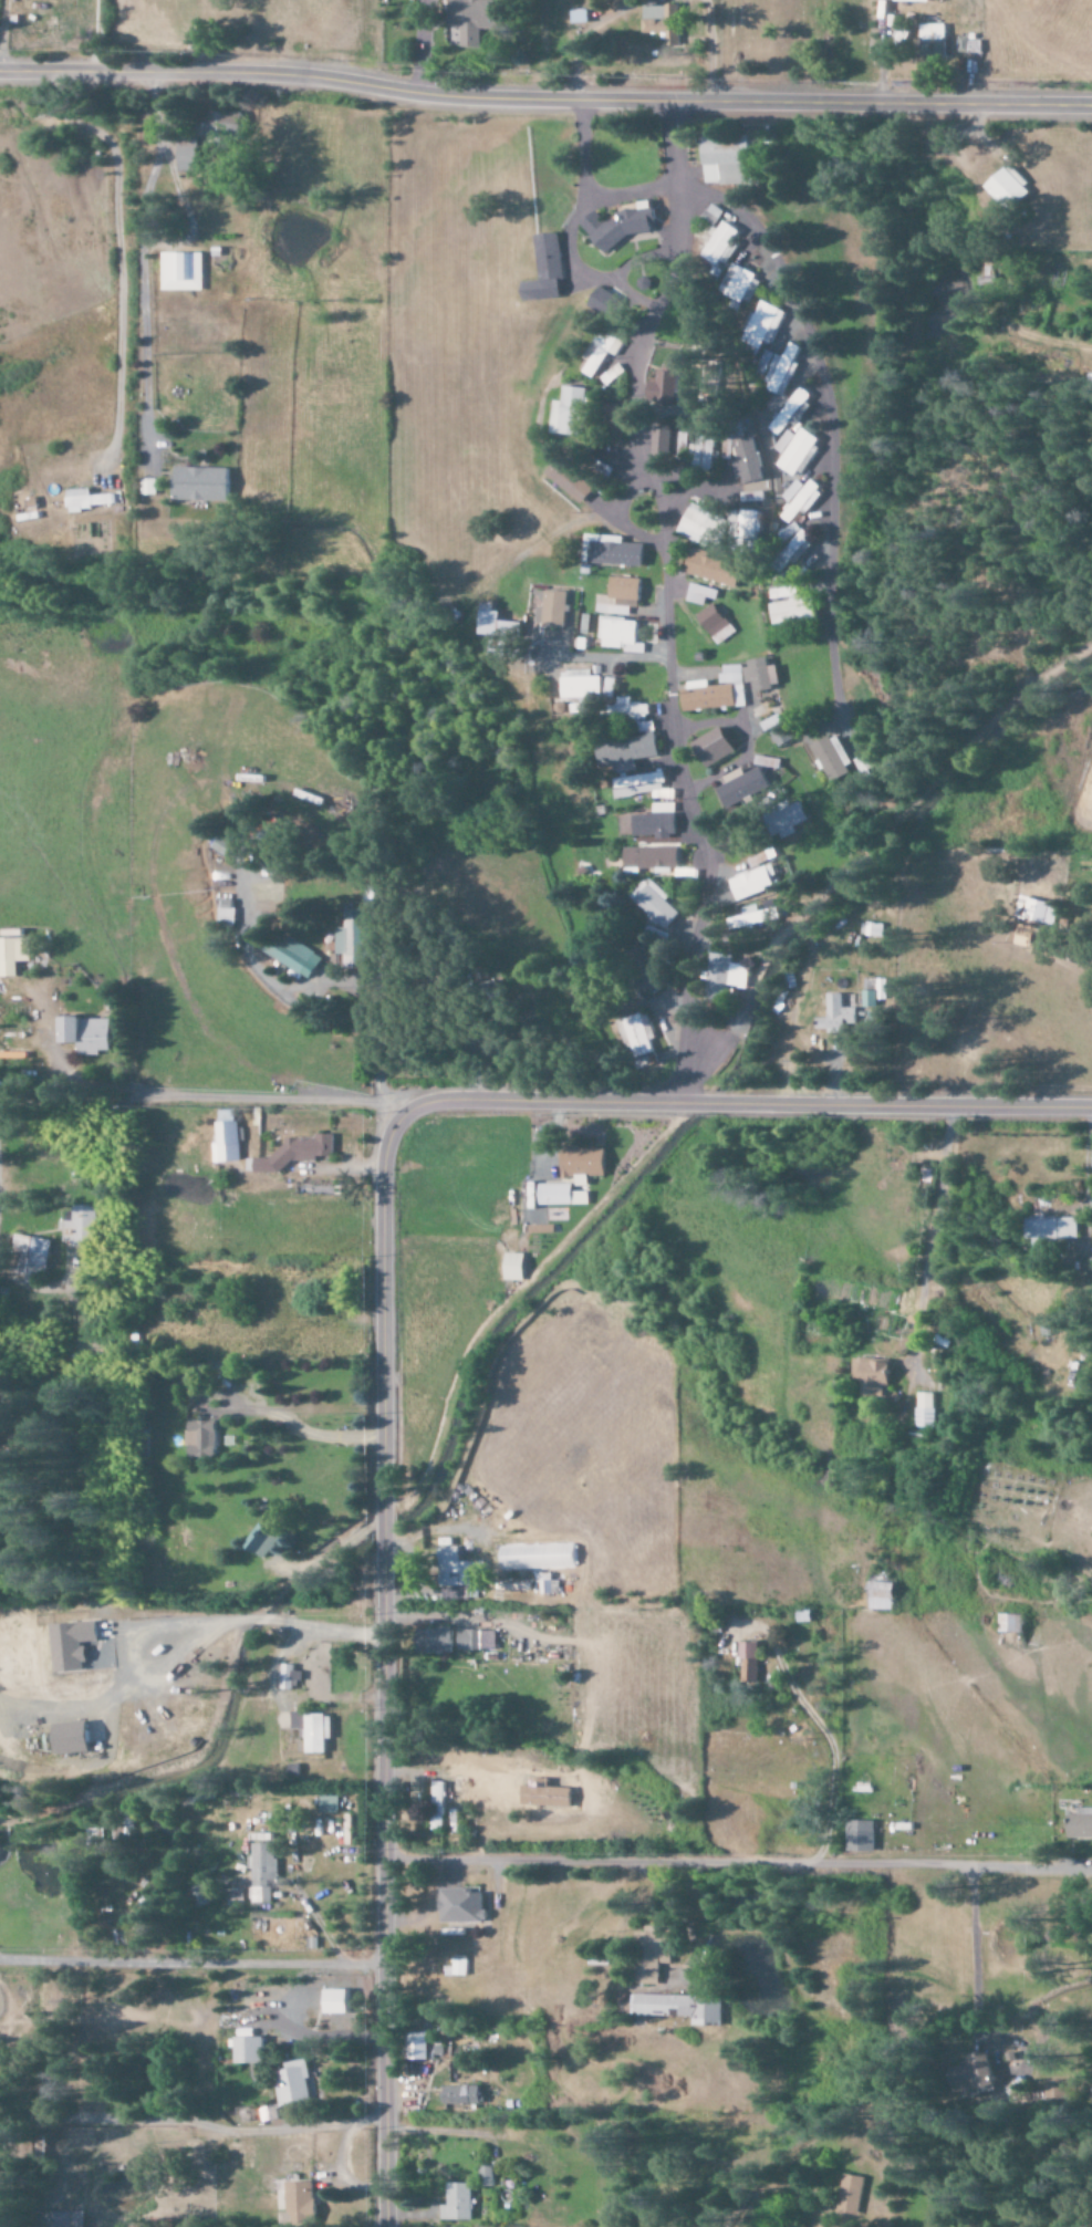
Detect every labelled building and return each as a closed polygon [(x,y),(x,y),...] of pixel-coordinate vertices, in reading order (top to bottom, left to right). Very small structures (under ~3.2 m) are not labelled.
[(451,27),(460,28),(459,48),(479,48),(480,29),(500,30),(500,0),(451,0),(451,27)] [(644,34),(665,33),(666,47),(681,46),(680,6),(643,7),(644,34)] [(922,40),(947,41),(947,24),(922,24),(922,40)] [(958,37),(958,53),(968,53),(969,37),(958,37)] [(208,134),(216,134),(216,148),(241,147),(240,114),(207,115),(208,134)] [(704,185),(753,184),(752,139),(703,140),(704,185)] [(202,172),(202,145),(180,146),(181,173),(202,172)] [(1002,180),(1002,181),(993,191),(1015,210),(1030,194),(1007,174),(1002,180)] [(603,219),(596,210),(580,223),(606,255),(630,236),(643,234),(658,222),(657,210),(650,201),(619,207),(620,216),(603,219)] [(702,218),(715,227),(725,213),(712,204),(702,218)] [(739,244),(735,241),(741,232),(726,221),(720,230),(717,229),(701,255),(722,269),(739,244)] [(537,235),(539,281),(524,282),(525,302),(563,300),(560,234),(537,235)] [(204,291),(204,254),(163,254),(164,291),(204,291)] [(763,279),(733,264),(716,296),(740,308),(747,295),(753,298),(763,279)] [(741,338),(766,351),(785,312),(759,299),(741,338)] [(604,329),(578,367),(594,378),(616,347),(620,350),(625,343),(604,329)] [(802,347),(790,341),(783,357),(777,355),(762,388),(774,393),(767,407),(779,412),(786,397),(783,396),(798,364),(795,363),(802,347)] [(651,382),(650,402),(680,403),(681,366),(661,365),(660,382),(651,382)] [(553,433),(586,434),(588,387),(564,386),(563,409),(553,409),(553,433)] [(767,425),(778,436),(795,418),(797,420),(807,410),(803,406),(812,396),(803,388),(767,425)] [(820,438),(803,427),(777,465),(794,477),(820,438)] [(658,455),(689,458),(691,431),(660,429),(658,455)] [(773,448),(782,454),(795,436),(786,430),(773,448)] [(694,444),(693,467),(717,468),(718,436),(701,436),(701,444),(694,444)] [(738,482),(765,478),(759,436),(736,439),(739,460),(735,460),(738,482)] [(547,472),(581,505),(596,489),(562,457),(547,472)] [(231,468),(176,467),(175,502),(231,503),(231,468)] [(824,492),(810,479),(804,486),(796,479),(781,496),(789,504),(778,516),(788,525),(800,511),(804,514),(824,492)] [(115,494),(92,495),(92,489),(69,490),(69,508),(115,507),(115,494)] [(710,547),(713,541),(724,545),(734,521),(692,504),(680,534),(710,547)] [(743,526),(761,526),(761,510),(743,510),(743,526)] [(779,534),(785,541),(800,528),(794,521),(779,534)] [(815,540),(804,529),(785,548),(796,559),(815,540)] [(592,563),(645,565),(646,544),(624,543),(624,540),(593,538),(592,563)] [(745,565),(709,557),(710,553),(693,550),(688,574),(740,586),(745,565)] [(630,616),(631,607),(639,608),(642,579),(613,576),(611,595),(599,594),(597,612),(630,616)] [(687,601),(704,605),(707,597),(716,600),(719,590),(691,583),(687,601)] [(773,624),(817,617),(815,597),(799,600),(797,585),(768,590),(773,624)] [(546,590),(545,607),(539,607),(538,625),(566,626),(568,591),(546,590)] [(497,603),(484,602),(481,633),(521,638),(523,622),(501,620),(502,612),(496,611),(497,603)] [(735,634),(717,602),(698,613),(716,645),(735,634)] [(645,652),(645,643),(638,643),(639,619),(601,617),(600,638),(604,638),(604,648),(645,652)] [(771,666),(770,658),(746,661),(749,684),(753,684),(754,691),(782,687),(779,665),(771,666)] [(687,711),(746,706),(742,664),(721,666),(723,685),(710,686),(710,680),(685,683),(687,711)] [(602,697),(601,677),(593,677),(593,671),(563,671),(564,698),(602,697)] [(662,756),(654,721),(652,721),(648,703),(634,706),(631,695),(616,699),(621,724),(634,722),(636,736),(599,744),(605,770),(614,768),(616,777),(620,776),(618,765),(662,756)] [(795,738),(787,724),(770,733),(779,748),(795,738)] [(739,753),(728,727),(697,740),(708,766),(739,753)] [(814,745),(831,782),(856,770),(838,733),(814,745)] [(772,786),(762,767),(747,775),(745,772),(717,786),(729,809),(772,786)] [(668,798),(664,772),(616,778),(618,798),(654,793),(655,799),(668,798)] [(786,792),(779,786),(762,805),(769,812),(786,792)] [(637,838),(677,836),(676,814),(636,815),(637,838)] [(214,849),(228,857),(235,843),(221,836),(214,849)] [(680,867),(680,847),(627,847),(627,868),(657,867),(657,873),(672,873),(672,867),(680,867)] [(749,859),(754,871),(771,864),(766,852),(749,859)] [(740,900),(780,886),(776,875),(778,874),(775,865),(733,879),(740,900)] [(671,897),(649,877),(631,897),(666,929),(681,913),(668,900),(671,897)] [(349,908),(349,928),(340,928),(340,954),(348,954),(348,967),(371,967),(372,946),(383,946),(384,909),(379,909),(379,886),(369,886),(368,908),(349,908)] [(1061,903),(1022,898),(1019,918),(1059,923),(1061,903)] [(237,922),(236,900),(225,900),(226,922),(237,922)] [(784,919),(781,907),(761,911),(760,904),(744,907),(746,916),(732,919),(734,929),(784,919)] [(326,959),(272,924),(258,945),(312,980),(326,959)] [(19,977),(19,961),(31,961),(30,938),(0,939),(0,978),(19,977)] [(750,989),(754,961),(735,959),(736,955),(714,953),(709,994),(731,996),(732,987),(750,989)] [(876,1007),(876,1000),(886,1000),(886,979),(864,978),(863,1007),(876,1007)] [(844,993),(828,994),(828,1017),(816,1017),(816,1029),(828,1029),(828,1033),(847,1033),(847,1023),(856,1023),(856,1008),(844,1008),(844,993)] [(647,1014),(619,1021),(627,1057),(656,1050),(647,1014)] [(65,1043),(80,1043),(80,1055),(101,1055),(101,1050),(112,1050),(112,1018),(65,1018),(65,1043)] [(335,1156),(335,1134),(316,1134),(316,1138),(287,1137),(287,1155),(258,1155),(258,1172),(287,1173),(287,1161),(319,1161),(320,1156),(335,1156)] [(607,1150),(565,1149),(564,1177),(577,1177),(577,1186),(589,1186),(590,1176),(606,1176),(607,1150)] [(540,1205),(590,1205),(590,1192),(573,1192),(573,1183),(540,1184),(540,1205)] [(60,1242),(72,1242),(72,1245),(97,1245),(97,1206),(74,1205),(74,1221),(60,1220),(60,1242)] [(1035,1248),(1049,1247),(1049,1240),(1079,1239),(1078,1217),(1034,1218),(1035,1248)] [(53,1241),(19,1234),(11,1273),(38,1278),(40,1269),(47,1271),(53,1241)] [(526,1254),(507,1253),(506,1281),(525,1281),(526,1254)] [(892,1361),(854,1359),(853,1380),(861,1380),(860,1396),(882,1397),(882,1388),(891,1388),(892,1361)] [(916,1427),(933,1427),(934,1392),(917,1392),(916,1427)] [(190,1458),(216,1459),(218,1421),(188,1420),(187,1447),(190,1448),(190,1458)] [(246,1546),(266,1558),(280,1535),(260,1523),(246,1546)] [(503,1568),(577,1567),(576,1545),(502,1546),(503,1568)] [(459,1547),(442,1547),(441,1584),(469,1585),(470,1562),(459,1562),(459,1547)] [(897,1611),(898,1583),(873,1582),(873,1610),(897,1611)] [(999,1633),(1022,1633),(1022,1615),(1000,1614),(999,1633)] [(89,1671),(88,1643),(100,1643),(99,1622),(52,1624),(55,1672),(89,1671)] [(455,1654),(455,1628),(421,1627),(421,1653),(455,1654)] [(483,1650),(483,1630),(459,1630),(460,1651),(483,1650)] [(762,1683),(762,1643),(745,1643),(744,1683),(762,1683)] [(294,1681),(302,1681),(302,1668),(282,1667),(282,1689),(294,1690),(294,1681)] [(327,1753),(327,1739),(333,1739),(333,1713),(293,1714),(293,1729),(301,1729),(302,1739),(307,1738),(308,1754),(327,1753)] [(59,1723),(60,1754),(93,1753),(93,1722),(59,1723)] [(445,1782),(432,1782),(431,1830),(444,1831),(445,1782)] [(340,1813),(339,1796),(321,1796),(322,1813),(340,1813)] [(1074,1807),(1074,1814),(1063,1814),(1063,1838),(1091,1838),(1091,1808),(1074,1807)] [(876,1852),(876,1822),(850,1821),(849,1851),(876,1852)] [(277,1881),(276,1834),(253,1834),(253,1856),(249,1856),(250,1869),(252,1869),(252,1903),(271,1903),(271,1881),(277,1881)] [(447,1890),(446,1923),(485,1923),(485,1891),(447,1890)] [(661,1984),(661,1964),(674,1964),(674,1927),(649,1927),(649,1933),(640,1932),(639,1984),(661,1984)] [(351,1990),(327,1991),(327,2015),(352,2014),(351,1990)] [(694,2026),(723,2027),(724,1997),(633,1995),(632,2015),(694,2017),(694,2026)] [(429,2059),(430,2033),(410,2032),(409,2058),(429,2059)] [(263,2038),(237,2039),(237,2063),(264,2062),(263,2038)] [(963,2098),(993,2091),(984,2051),(963,2056),(965,2064),(947,2068),(950,2081),(959,2079),(963,2098)] [(286,2062),(287,2070),(276,2071),(280,2105),(315,2101),(310,2059),(286,2062)] [(482,2103),(482,2085),(445,2086),(445,2104),(482,2103)] [(494,2186),(495,2166),(481,2165),(480,2185),(494,2186)] [(864,2176),(842,2173),(837,2211),(859,2214),(864,2176)] [(317,2180),(299,2180),(300,2174),(288,2174),(287,2190),(282,2190),(282,2209),(293,2209),(293,2220),(317,2221),(317,2180)] [(441,2205),(441,2219),(472,2220),(473,2183),(449,2182),(449,2205),(441,2205)] [(53,2211),(53,2226),(87,2226),(86,2211),(53,2211)]
